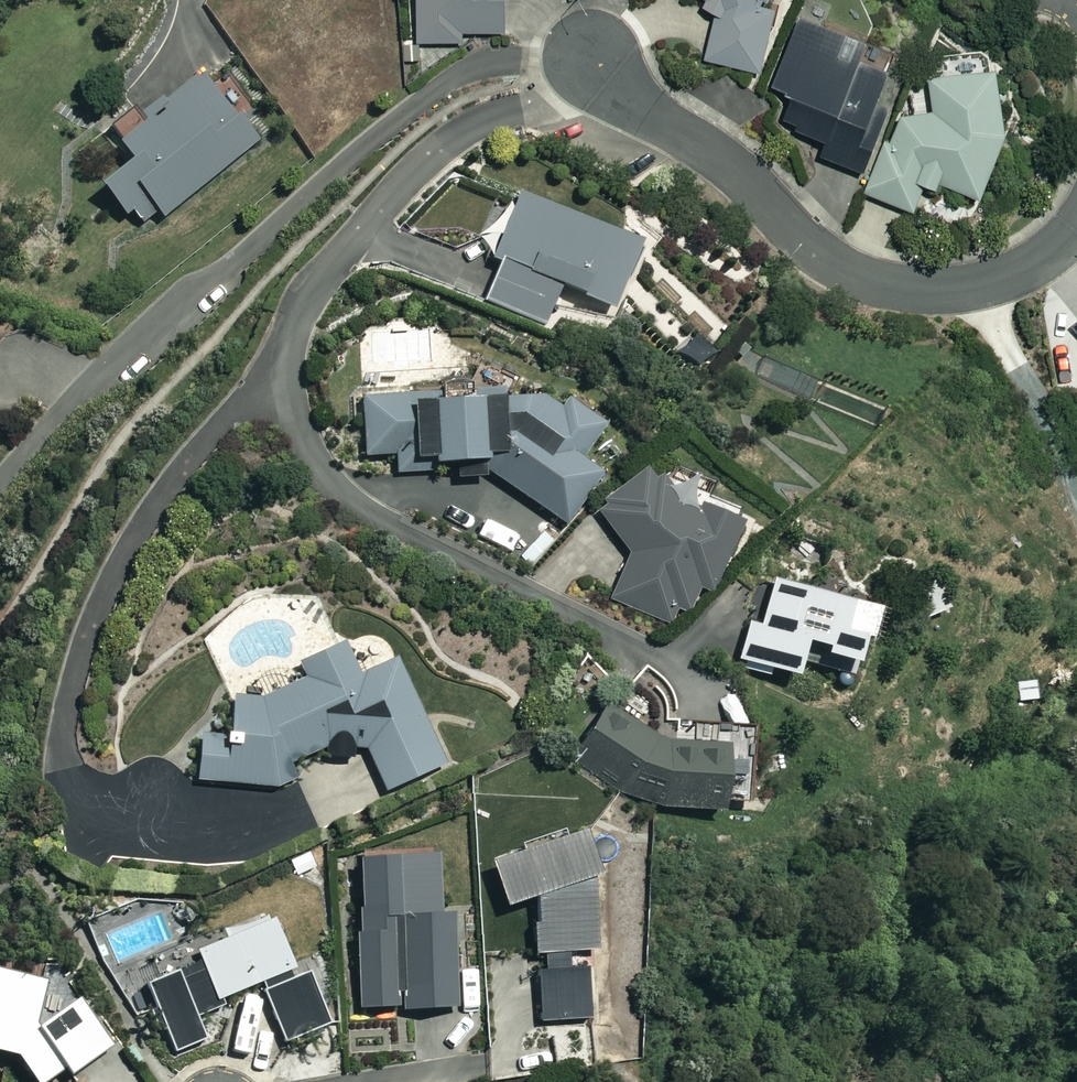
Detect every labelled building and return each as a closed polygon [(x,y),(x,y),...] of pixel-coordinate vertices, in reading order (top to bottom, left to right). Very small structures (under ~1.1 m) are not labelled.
[(418,43),(461,41),(461,33),(504,32),(503,0),(417,0),(418,43)] [(777,0),(707,0),(708,0),(704,12),(716,17),(702,53),(750,71),(777,0)] [(814,0),(806,0),(772,90),(790,96),(779,125),(825,142),(819,158),(862,174),(899,78),(868,66),(875,48),(823,29),(831,7),(814,0)] [(927,202),(918,185),(935,191),(939,185),(977,199),(1002,130),(995,74),(955,75),(928,80),(934,110),(928,118),(903,109),(891,143),(886,141),(867,195),(916,212),(927,202)] [(134,212),(142,222),(156,210),(162,218),(254,145),(200,76),(118,145),(132,162),(100,187),(125,219),(134,212)] [(638,247),(518,197),(492,260),(500,264),(484,303),(543,328),(560,288),(613,309),(638,247)] [(435,406),(434,394),(361,399),(365,457),(396,455),(397,474),(456,469),(456,481),(481,479),(483,467),(563,527),(603,476),(582,460),(611,422),(569,400),(557,406),(537,398),(435,406)] [(675,507),(646,471),(595,513),(629,553),(609,598),(680,630),(700,585),(710,589),(738,526),(700,510),(694,515),(675,507)] [(871,641),(879,611),(770,581),(759,625),(747,621),(736,662),(795,678),(804,644),(823,649),(821,658),(855,667),(863,639),(871,641)] [(227,738),(202,737),(199,782),(287,787),(288,764),(333,742),(341,759),(364,748),(386,794),(445,765),(394,659),(358,677),(342,645),(297,667),(304,682),(277,696),(230,693),(227,738)] [(656,743),(602,711),(572,760),(651,808),(724,812),(728,748),(656,743)] [(565,956),(589,955),(587,878),(594,876),(580,836),(493,867),(508,907),(530,899),(532,957),(542,957),(542,977),(537,977),(539,1019),(587,1017),(586,968),(566,968),(565,956)] [(451,917),(439,917),(436,855),(355,859),(361,1010),(401,1009),(402,1012),(455,1010),(451,917)] [(209,1041),(195,1010),(293,967),(271,917),(194,951),(199,961),(144,984),(175,1056),(209,1041)] [(69,1075),(109,1048),(77,1001),(85,996),(59,958),(28,980),(0,974),(0,1054),(13,1057),(30,1081),(46,1081),(65,1069),(69,1075)] [(306,971),(261,991),(285,1044),(330,1025),(306,971)]
